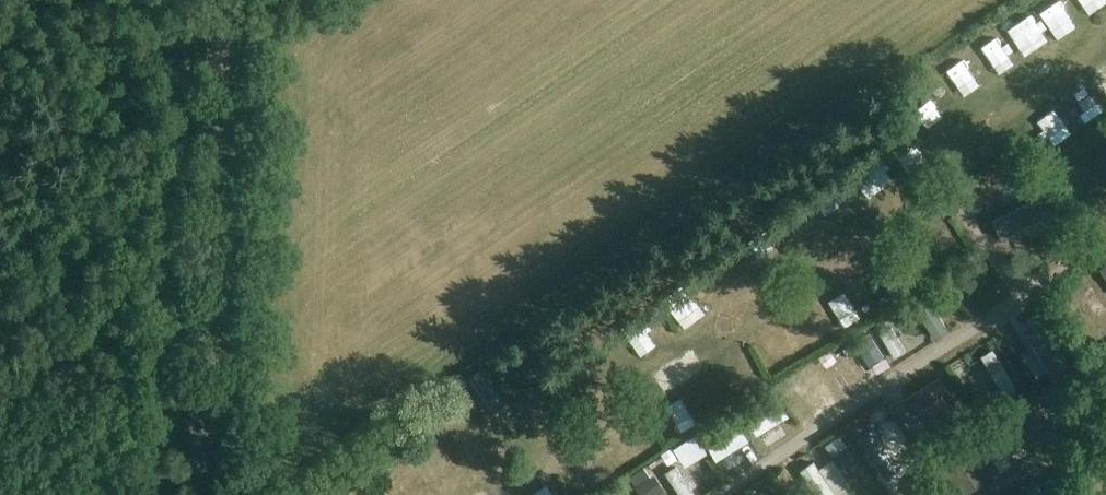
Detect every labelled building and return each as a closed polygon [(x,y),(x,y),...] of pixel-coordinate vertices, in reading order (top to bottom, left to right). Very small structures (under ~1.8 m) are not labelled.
[(928,121),(945,150),(957,144),(940,114),(928,121)] [(999,174),(1008,167),(995,152),(968,177),(988,199),(1007,182),(999,174)] [(1000,236),(1033,227),(1028,211),(995,220),(1000,236)] [(1008,239),(1016,253),(1041,240),(1033,226),(1008,239)] [(930,339),(940,330),(924,312),(914,322),(930,339)] [(1032,363),(1043,357),(1018,316),(1007,322),(1032,363)] [(1023,393),(1039,384),(1016,342),(1000,351),(1023,393)] [(987,394),(1002,387),(985,353),(971,359),(987,394)] [(483,372),(466,383),(479,403),(482,409),(492,402),(500,397),(483,372)] [(901,398),(907,409),(937,394),(932,383),(901,398)] [(1030,398),(1041,412),(1055,401),(1044,387),(1030,398)] [(1008,417),(1033,453),(1046,444),(1021,408),(1008,417)] [(863,414),(857,425),(867,430),(860,443),(882,456),(889,442),(878,436),(884,426),(863,414)] [(808,441),(813,469),(838,464),(833,437),(808,441)] [(992,478),(970,447),(938,469),(956,494),(968,494),(992,478)] [(675,456),(682,469),(694,463),(687,449),(675,456)] [(670,464),(656,474),(669,494),(690,494),(670,464)] [(572,476),(584,494),(601,483),(589,465),(572,476)]
